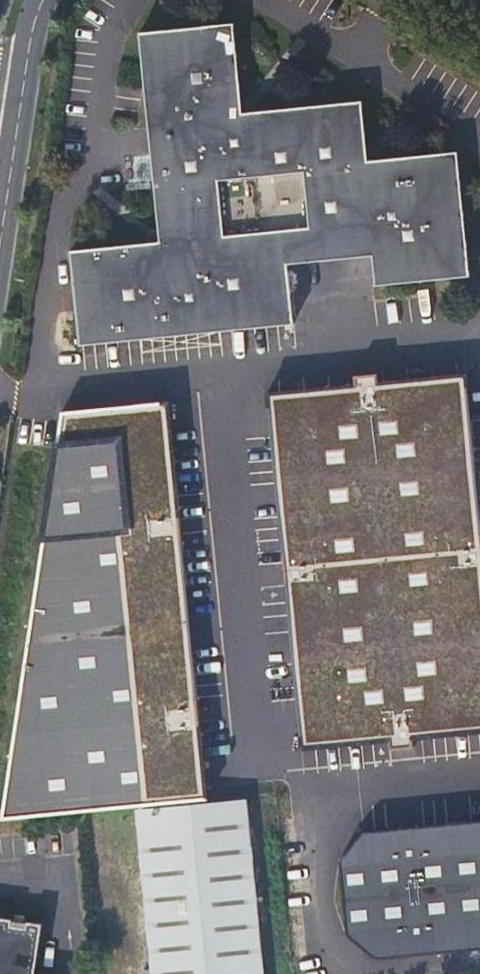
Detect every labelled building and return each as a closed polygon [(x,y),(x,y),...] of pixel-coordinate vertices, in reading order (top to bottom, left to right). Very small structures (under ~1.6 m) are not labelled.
[(164,236),(76,245),(85,339),(298,319),(293,260),(379,253),(382,281),(475,272),(462,149),(375,156),(369,97),(251,106),(241,17),(149,27),(164,236)] [(272,392),(309,752),(479,734),(479,483),(468,372),(272,392)] [(172,399),(68,409),(8,820),(211,800),(172,399)] [(249,810),(138,820),(151,973),(265,973),(249,810)] [(365,832),(343,861),(349,935),(376,959),(479,949),(479,821),(365,832)] [(16,908),(15,916),(31,918),(32,911),(16,908)] [(15,916),(0,913),(0,973),(35,973),(44,920),(31,918),(15,916)]
